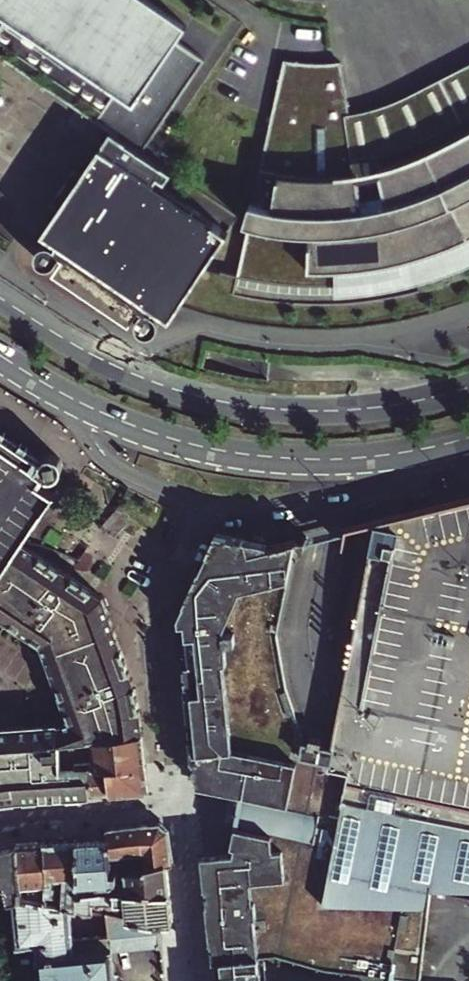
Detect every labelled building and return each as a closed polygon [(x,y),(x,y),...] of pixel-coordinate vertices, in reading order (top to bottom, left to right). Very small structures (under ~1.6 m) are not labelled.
[(47,234),(57,241),(55,244),(51,241),(47,239),(43,239),(39,242),(36,246),(36,251),(37,255),(42,259),(48,259),(51,258),(54,256),(57,251),(60,253),(56,257),(139,315),(142,310),(145,312),(141,316),(140,319),(140,323),(141,326),(146,330),(152,331),(156,330),(160,325),(161,321),(160,317),(157,313),(153,311),(155,309),(163,314),(167,309),(173,312),(224,238),(218,234),(222,228),(155,181),(160,174),(166,178),(171,169),(142,150),(205,54),(176,36),(186,21),(154,0),(0,0),(0,24),(0,53),(113,126),(45,224),(51,228),(47,234)] [(455,138),(422,147),(419,148),(425,172),(403,176),(399,152),(384,153),(380,110),(393,109),(391,95),(384,42),(362,43),(340,42),(322,38),(307,90),(302,88),(269,205),(267,204),(259,222),(264,224),(248,279),(264,283),(323,288),(381,283),(404,278),(400,264),(424,257),(448,248),(468,238),(468,132),(455,138)] [(435,84),(409,91),(391,95),(393,109),(380,110),(384,153),(399,152),(403,176),(425,172),(419,148),(422,147),(419,136),(451,127),(468,118),(468,67),(435,84)] [(41,230),(45,232),(47,234),(51,228),(45,224),(41,230)] [(224,238),(228,232),(222,228),(218,234),(224,238)] [(166,316),(169,318),(173,312),(167,309),(163,314),(166,316)] [(348,528),(343,559),(371,565),(337,752),(306,747),(289,673),(285,637),(299,539),(250,551),(248,539),(218,533),(179,615),(181,628),(183,628),(186,652),(184,653),(197,785),(245,794),(243,803),(231,855),(204,857),(215,960),(221,959),(224,980),(260,980),(257,955),(282,953),(331,969),(424,978),(436,892),(468,899),(468,499),(348,528)] [(24,542),(16,553),(0,577),(0,616),(41,643),(110,618),(103,596),(24,542)] [(44,645),(58,684),(88,676),(89,678),(128,664),(110,618),(41,643),(44,645)] [(58,684),(69,714),(139,704),(137,694),(128,664),(89,678),(88,676),(58,684)] [(139,704),(69,714),(72,722),(62,726),(63,737),(64,743),(144,736),(139,704)] [(9,738),(27,738),(45,737),(63,737),(62,726),(62,725),(8,729),(9,738)] [(9,738),(8,729),(0,729),(0,801),(17,799),(9,738)] [(91,769),(93,794),(111,794),(113,792),(146,790),(149,788),(144,736),(64,743),(67,770),(79,770),(91,769)] [(45,737),(27,738),(29,753),(26,753),(27,760),(32,759),(33,766),(37,765),(39,786),(40,797),(66,795),(68,795),(67,774),(44,777),(45,769),(45,754),(45,737)] [(64,743),(63,737),(45,737),(45,754),(45,769),(44,777),(67,774),(67,770),(64,743)] [(29,753),(27,738),(9,738),(17,799),(40,797),(39,786),(37,765),(33,766),(32,759),(27,760),(26,753),(29,753)] [(91,769),(79,770),(80,795),(93,794),(91,769)] [(67,770),(67,774),(68,795),(80,795),(79,770),(67,770)] [(163,823),(144,824),(148,865),(168,863),(173,863),(170,829),(163,823)] [(110,828),(111,837),(114,867),(148,865),(144,824),(110,828)] [(116,891),(114,867),(111,837),(82,839),(75,906),(110,916),(119,919),(116,891)] [(82,839),(49,840),(39,902),(65,903),(75,906),(82,839)] [(49,840),(22,842),(13,901),(39,902),(49,840)] [(9,901),(13,901),(22,842),(0,847),(0,903),(9,901)] [(168,863),(148,865),(114,867),(116,891),(170,894),(168,863)] [(132,923),(160,923),(173,923),(170,894),(116,891),(119,919),(132,923)] [(112,937),(76,938),(75,906),(65,903),(39,902),(13,901),(9,901),(13,943),(33,942),(36,980),(117,980),(113,950),(112,937)] [(112,937),(161,933),(160,923),(132,923),(119,919),(110,916),(112,937)] [(112,937),(113,950),(162,946),(161,933),(112,937)]
